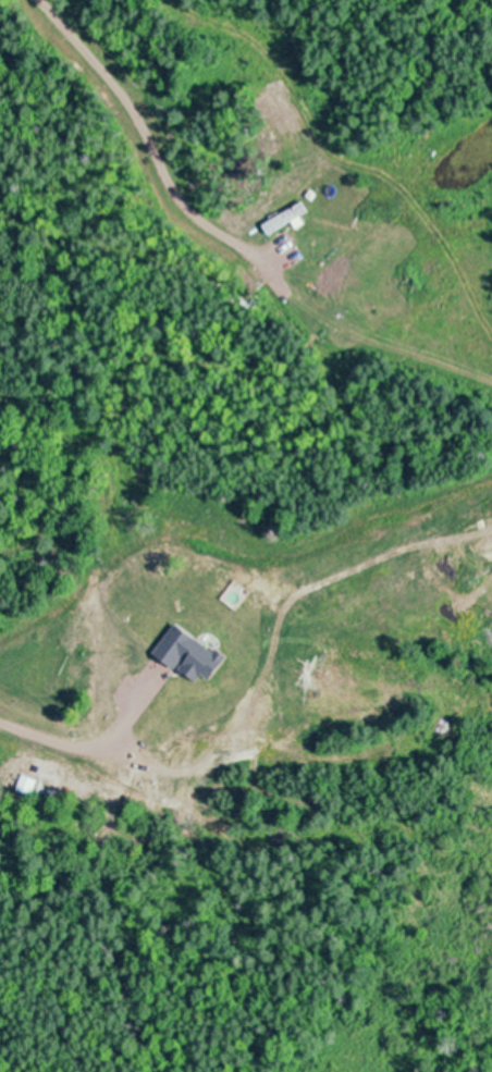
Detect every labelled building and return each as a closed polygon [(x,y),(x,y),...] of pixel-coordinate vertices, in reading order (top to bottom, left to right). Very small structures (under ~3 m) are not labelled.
[(198,681),(183,665),(187,661),(183,657),(173,666),(156,648),(182,624),(211,656),(219,650),(225,656),(198,681)]
